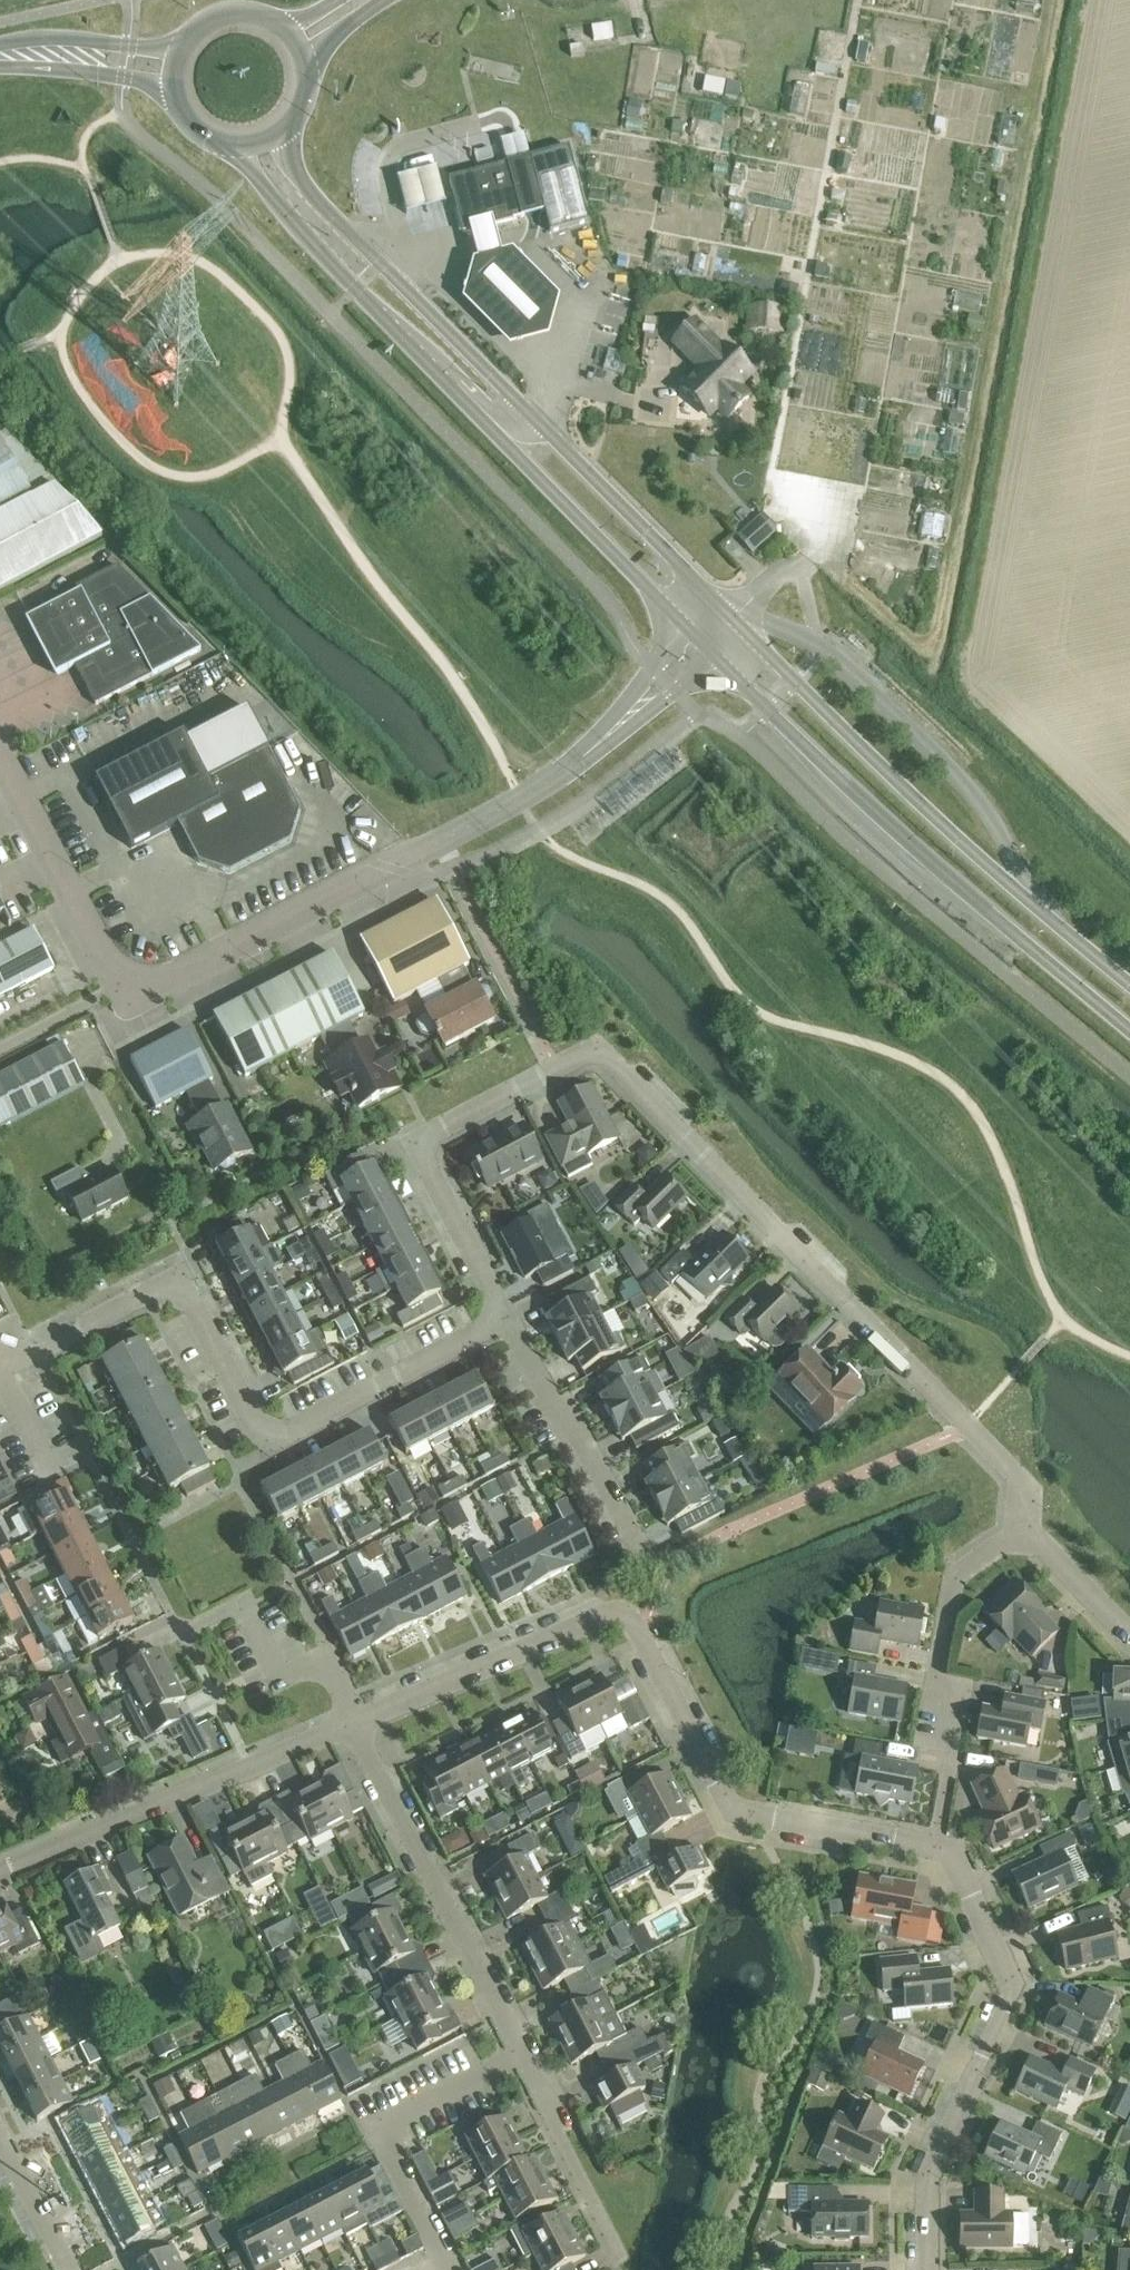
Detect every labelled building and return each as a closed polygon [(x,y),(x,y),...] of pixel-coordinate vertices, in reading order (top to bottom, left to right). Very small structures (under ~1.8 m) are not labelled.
[(612,26),(593,30),(595,43),(614,39),(612,26)] [(585,56),(584,47),(570,49),(572,58),(585,56)] [(630,99),(627,116),(639,118),(643,101),(630,99)] [(848,101),(846,111),(855,113),(857,102),(848,101)] [(536,158),(531,160),(545,214),(545,215),(548,225),(550,234),(589,224),(569,149),(536,158)] [(520,220),(524,219),(532,217),(545,214),(531,160),(517,163),(505,166),(449,181),(463,235),(520,220)] [(587,168),(587,170),(595,171),(596,169),(597,161),(596,161),(588,160),(587,168)] [(437,171),(398,182),(407,216),(446,205),(437,171)] [(1000,180),(997,195),(1007,197),(1010,182),(1000,180)] [(476,259),(475,265),(467,291),(465,298),(512,347),(521,344),(551,336),(564,296),(518,251),(501,254),(499,248),(492,223),(469,229),(475,254),(477,259),(476,259)] [(787,311),(746,307),(744,333),(784,337),(787,311)] [(970,314),(967,328),(981,331),(984,317),(970,314)] [(674,345),(701,372),(683,391),(709,417),(717,409),(728,420),(749,399),(739,388),(752,376),(725,349),(723,351),(695,324),(674,345)] [(966,410),(968,397),(959,395),(957,409),(966,410)] [(964,418),(950,415),(948,425),(962,428),(964,418)] [(101,538),(53,491),(35,500),(0,438),(0,594),(101,538)] [(761,518),(738,538),(743,544),(752,554),(775,533),(766,523),(766,522),(763,519),(761,517),(761,518)] [(200,653),(117,568),(76,589),(79,595),(30,621),(59,676),(75,667),(96,707),(200,653)] [(184,735),(96,781),(132,850),(179,826),(199,865),(230,875),(290,843),(300,812),(268,751),(248,711),(231,720),(188,742),(184,735)] [(427,1016),(420,1020),(418,1027),(422,1035),(429,1037),(436,1034),(438,1039),(440,1038),(446,1048),(494,1023),(485,1004),(488,1002),(491,998),(487,990),(482,990),(478,992),(476,987),(474,989),(463,969),(469,966),(436,903),(361,942),(394,1005),(437,982),(448,1002),(426,1014),(427,1016)] [(0,949),(0,1000),(54,971),(33,932),(0,949)] [(214,1018),(245,1079),(321,1039),(333,1061),(324,1066),(332,1081),(330,1082),(341,1102),(350,1098),(358,1114),(404,1090),(386,1054),(378,1057),(370,1042),(361,1047),(350,1024),(365,1017),(333,956),(214,1018)] [(394,1009),(384,1014),(390,1027),(401,1022),(394,1009)] [(186,1095),(197,1114),(219,1103),(209,1083),(213,1081),(187,1032),(131,1062),(156,1110),(186,1095)] [(0,1079),(0,1131),(84,1087),(63,1046),(0,1079)] [(548,1139),(553,1149),(569,1180),(593,1167),(588,1156),(619,1140),(592,1089),(559,1106),(570,1127),(548,1139)] [(203,1150),(215,1172),(220,1169),(225,1172),(235,1167),(235,1161),(250,1153),(227,1109),(223,1111),(219,1103),(197,1114),(201,1122),(188,1129),(199,1152),(203,1150)] [(509,1137),(472,1157),(477,1166),(478,1168),(476,1170),(478,1174),(480,1172),(484,1180),(489,1188),(540,1162),(523,1130),(521,1131),(509,1137)] [(648,1146),(637,1156),(647,1167),(658,1157),(648,1146)] [(338,1170),(325,1177),(335,1195),(342,1209),(351,1205),(352,1207),(353,1206),(389,1187),(377,1164),(369,1168),(363,1157),(338,1170)] [(67,1195),(82,1224),(128,1200),(112,1170),(86,1184),(79,1170),(51,1184),(59,1199),(67,1195)] [(551,1172),(537,1179),(544,1192),(558,1185),(551,1172)] [(634,1189),(614,1209),(627,1223),(628,1222),(635,1228),(642,1221),(652,1232),(686,1199),(665,1177),(643,1198),(634,1189)] [(305,1185),(290,1193),(296,1205),(311,1197),(305,1185)] [(352,1207),(363,1228),(364,1227),(401,1208),(389,1187),(353,1206),(352,1207)] [(533,1220),(502,1237),(517,1266),(525,1281),(536,1275),(543,1289),(575,1272),(569,1262),(574,1259),(572,1255),(547,1206),(530,1215),(533,1220)] [(363,1228),(374,1249),(412,1229),(401,1208),(364,1227),(363,1228)] [(609,1213),(597,1224),(611,1238),(623,1227),(609,1213)] [(211,1250),(223,1274),(270,1249),(259,1227),(244,1235),(238,1223),(215,1235),(221,1245),(211,1250)] [(374,1249),(385,1270),(423,1250),(412,1229),(374,1249)] [(314,1237),(320,1250),(330,1245),(323,1232),(314,1237)] [(706,1303),(720,1289),(732,1289),(733,1276),(748,1261),(723,1236),(695,1264),(683,1252),(661,1275),(672,1286),(681,1277),(706,1303)] [(298,1246),(305,1258),(315,1253),(308,1241),(298,1246)] [(336,1257),(330,1245),(320,1250),(327,1262),(336,1257)] [(270,1249),(223,1274),(234,1294),(272,1275),(284,1269),(273,1247),(270,1249)] [(387,1296),(396,1292),(397,1291),(434,1272),(423,1250),(385,1270),(377,1275),(387,1296)] [(321,1265),(315,1253),(305,1258),(311,1270),(321,1265)] [(641,1260),(628,1268),(637,1282),(649,1274),(641,1260)] [(598,1261),(585,1268),(590,1278),(603,1271),(598,1261)] [(434,1272),(397,1291),(396,1292),(407,1313),(397,1318),(403,1331),(443,1310),(437,1298),(446,1294),(434,1272)] [(234,1294),(245,1316),(283,1296),(272,1275),(234,1294)] [(336,1280),(343,1292),(352,1287),(346,1275),(336,1280)] [(660,1278),(644,1291),(653,1303),(669,1289),(660,1278)] [(546,1320),(557,1342),(603,1318),(592,1297),(597,1294),(589,1280),(546,1303),(553,1316),(546,1320)] [(321,1288),(327,1300),(337,1295),(330,1283),(321,1288)] [(343,1292),(349,1304),(359,1299),(352,1287),(343,1292)] [(745,1302),(725,1322),(741,1339),(744,1339),(751,1332),(763,1345),(766,1342),(772,1349),(776,1350),(780,1349),(787,1343),(788,1339),(786,1335),(781,1328),(797,1312),(776,1290),(754,1311),(745,1302)] [(333,1312),(343,1307),(337,1295),(327,1300),(333,1312)] [(245,1316),(256,1337),(294,1317),(283,1296),(245,1316)] [(642,1297),(630,1304),(635,1314),(647,1307),(642,1297)] [(256,1337),(267,1358),(306,1339),(294,1317),(256,1337)] [(348,1317),(335,1324),(345,1343),(358,1337),(358,1336),(348,1317)] [(569,1364),(576,1360),(582,1373),(626,1350),(618,1336),(614,1338),(603,1318),(557,1342),(569,1364)] [(378,1325),(363,1333),(370,1346),(370,1345),(384,1338),(378,1325)] [(113,1357),(101,1364),(102,1365),(143,1344),(135,1330),(107,1345),(113,1357)] [(294,1388),(318,1375),(335,1367),(317,1332),(306,1339),(267,1358),(279,1381),(288,1377),(294,1388)] [(143,1344),(102,1365),(109,1379),(150,1358),(143,1344)] [(697,1347),(684,1354),(691,1366),(704,1359),(697,1347)] [(807,1353),(779,1380),(827,1428),(854,1402),(852,1400),(861,1391),(856,1386),(854,1384),(845,1374),(840,1370),(832,1378),(807,1353)] [(150,1358),(109,1379),(117,1393),(157,1372),(150,1358)] [(600,1399),(611,1421),(637,1408),(657,1396),(646,1376),(651,1374),(643,1359),(599,1382),(606,1396),(600,1399)] [(690,1368),(676,1376),(680,1383),(695,1375),(690,1368)] [(157,1372),(117,1393),(124,1407),(165,1386),(157,1372)] [(456,1389),(455,1389),(472,1422),(475,1420),(494,1410),(477,1378),(456,1389)] [(165,1386),(124,1407),(131,1421),(172,1400),(165,1386)] [(455,1389),(434,1401),(436,1403),(439,1409),(451,1433),(453,1431),(472,1422),(455,1389)] [(611,1421),(623,1443),(630,1439),(636,1452),(680,1429),(672,1415),(668,1417),(657,1396),(637,1408),(611,1421)] [(172,1400),(131,1421),(139,1435),(179,1414),(172,1400)] [(413,1412),(412,1412),(429,1444),(431,1443),(441,1438),(451,1433),(439,1409),(436,1403),(434,1401),(413,1412)] [(703,1408),(701,1409),(708,1422),(709,1421),(720,1416),(714,1403),(703,1408)] [(412,1412),(390,1423),(407,1455),(429,1444),(412,1412)] [(179,1414),(139,1435),(146,1449),(187,1428),(179,1414)] [(721,1418),(711,1425),(721,1439),(731,1432),(721,1418)] [(187,1428),(146,1449),(153,1463),(194,1442),(187,1428)] [(351,1444),(348,1446),(365,1478),(368,1476),(387,1466),(370,1434),(363,1438),(351,1444)] [(194,1442),(153,1463),(160,1477),(201,1456),(194,1442)] [(644,1484),(656,1507),(702,1482),(691,1462),(695,1460),(688,1445),(645,1468),(651,1481),(644,1484)] [(328,1456),(327,1457),(343,1489),(345,1488),(365,1478),(348,1446),(328,1456)] [(201,1456),(160,1477),(168,1491),(208,1470),(201,1456)] [(493,1462),(498,1472),(510,1466),(505,1456),(493,1462)] [(751,1456),(739,1463),(747,1475),(759,1468),(751,1456)] [(327,1457),(306,1468),(323,1500),(343,1489),(327,1457)] [(547,1460),(533,1467),(539,1478),(553,1471),(547,1460)] [(481,1468),(486,1478),(498,1472),(493,1462),(481,1468)] [(283,1480),(300,1512),(323,1500),(306,1468),(283,1480)] [(208,1470),(168,1491),(169,1493),(181,1487),(187,1499),(216,1484),(208,1470)] [(399,1475),(387,1481),(402,1509),(414,1503),(399,1475)] [(509,1475),(497,1482),(505,1497),(517,1490),(509,1475)] [(452,1484),(457,1493),(467,1488),(462,1478),(452,1484)] [(277,1524),(300,1512),(283,1480),(261,1492),(277,1524)] [(668,1529),(674,1525),(681,1538),(725,1515),(717,1501),(713,1503),(702,1482),(656,1507),(668,1529)] [(496,1483),(481,1491),(488,1506),(503,1498),(496,1483)] [(438,1491),(443,1501),(457,1493),(452,1484),(438,1491)] [(433,1489),(418,1498),(425,1511),(440,1502),(433,1489)] [(32,1540),(44,1535),(78,1517),(67,1495),(35,1512),(32,1507),(19,1515),(32,1540)] [(550,1530),(572,1569),(595,1557),(566,1502),(555,1507),(563,1523),(550,1530)] [(458,1504),(441,1513),(442,1513),(453,1534),(469,1526),(458,1505),(458,1504)] [(409,1506),(397,1512),(401,1522),(414,1516),(409,1506)] [(425,1516),(420,1519),(426,1530),(440,1522),(437,1516),(436,1514),(435,1511),(434,1511),(425,1516)] [(44,1535),(55,1556),(89,1538),(78,1517),(44,1535)] [(348,1524),(354,1535),(360,1532),(364,1530),(358,1519),(348,1524)] [(518,1527),(548,1582),(572,1569),(550,1530),(537,1537),(529,1521),(518,1527)] [(365,1529),(370,1539),(382,1533),(377,1523),(365,1529)] [(503,1554),(525,1594),(548,1582),(518,1527),(509,1532),(517,1547),(503,1554)] [(352,1536),(357,1546),(370,1539),(365,1529),(364,1530),(360,1532),(354,1535),(352,1536)] [(55,1556),(65,1577),(100,1559),(89,1538),(55,1556)] [(378,1544),(364,1550),(365,1552),(371,1564),(384,1557),(378,1545),(378,1544)] [(323,1552),(328,1561),(339,1555),(334,1545),(323,1552)] [(409,1546),(399,1552),(404,1561),(414,1556),(409,1546)] [(501,1606),(525,1594),(503,1554),(491,1561),(483,1546),(472,1551),(501,1606)] [(422,1571),(444,1611),(467,1599),(446,1559),(432,1566),(424,1550),(414,1556),(422,1571)] [(10,1552),(0,1557),(0,1559),(6,1570),(16,1564),(10,1552)] [(309,1559),(315,1568),(328,1561),(323,1552),(309,1559)] [(412,1576),(399,1584),(420,1624),(422,1623),(444,1611),(422,1571),(414,1556),(404,1561),(412,1576)] [(65,1577),(76,1598),(111,1581),(100,1559),(65,1577)] [(362,1568),(353,1573),(359,1585),(368,1580),(362,1568)] [(332,1569),(318,1577),(324,1588),(338,1581),(332,1569)] [(378,1575),(368,1580),(377,1595),(380,1603),(398,1635),(399,1635),(420,1624),(399,1584),(386,1590),(378,1575)] [(366,1601),(352,1608),(374,1648),(375,1647),(398,1635),(380,1603),(377,1595),(368,1580),(359,1585),(358,1585),(366,1601)] [(77,1625),(122,1602),(111,1581),(76,1598),(87,1619),(77,1625)] [(15,1587),(22,1600),(32,1594),(25,1582),(15,1587)] [(1014,1637),(1032,1656),(1055,1635),(1036,1615),(1040,1612),(1016,1586),(986,1614),(1010,1640),(1014,1637)] [(32,1594),(22,1600),(27,1611),(38,1606),(32,1594)] [(5,1613),(16,1607),(9,1595),(0,1600),(0,1604),(5,1613)] [(332,1599),(322,1605),(330,1620),(351,1660),(374,1648),(352,1608),(340,1615),(332,1599)] [(122,1602),(77,1625),(88,1646),(98,1641),(98,1642),(133,1624),(122,1602)] [(924,1613),(879,1605),(875,1627),(854,1623),(848,1652),(878,1658),(880,1643),(917,1649),(924,1613)] [(6,1612),(5,1613),(11,1626),(22,1620),(16,1607),(6,1612)] [(43,1615),(32,1621),(44,1642),(54,1637),(54,1636),(50,1628),(43,1616),(43,1615)] [(54,1637),(44,1642),(45,1646),(50,1654),(60,1649),(54,1637)] [(32,1638),(21,1643),(27,1656),(38,1651),(37,1649),(32,1638)] [(120,1674),(132,1697),(173,1677),(160,1652),(132,1667),(124,1650),(99,1663),(108,1681),(120,1674)] [(38,1651),(27,1656),(34,1669),(35,1668),(44,1664),(44,1663),(38,1651)] [(65,1658),(62,1659),(66,1668),(69,1666),(76,1663),(72,1655),(72,1654),(65,1658)] [(825,1655),(822,1674),(837,1677),(840,1658),(825,1655)] [(847,1679),(854,1681),(848,1716),(900,1725),(907,1688),(874,1683),(877,1669),(849,1664),(847,1679)] [(70,1667),(56,1674),(59,1680),(72,1674),(74,1673),(71,1666),(70,1667)] [(127,1700),(123,1702),(135,1725),(144,1742),(153,1738),(167,1731),(167,1730),(183,1722),(182,1720),(180,1721),(173,1707),(185,1701),(173,1677),(132,1697),(127,1700)] [(601,1677),(580,1688),(609,1743),(628,1733),(642,1726),(650,1722),(638,1699),(637,1697),(630,1701),(616,1707),(609,1692),(601,1677)] [(1109,1703),(1105,1703),(1107,1725),(1129,1722),(1129,1677),(1114,1677),(1113,1703),(1109,1703)] [(1036,1692),(1038,1688),(1062,1692),(1063,1683),(1037,1678),(1036,1682),(1022,1680),(1020,1689),(1036,1692)] [(27,1697),(23,1699),(24,1701),(36,1724),(40,1722),(49,1717),(63,1743),(69,1756),(72,1761),(90,1751),(106,1781),(124,1770),(106,1735),(103,1728),(96,1716),(96,1714),(93,1715),(84,1720),(64,1680),(37,1693),(36,1694),(35,1693),(27,1697)] [(559,1737),(571,1762),(586,1755),(609,1743),(580,1688),(557,1700),(572,1730),(559,1737)] [(1041,1735),(1046,1705),(1042,1704),(1043,1695),(1024,1692),(1023,1701),(1005,1697),(1002,1713),(983,1709),(977,1741),(1027,1750),(1030,1733),(1041,1735)] [(1098,1700),(1071,1703),(1073,1724),(1101,1721),(1098,1700)] [(116,1706),(98,1715),(104,1727),(122,1718),(116,1706)] [(510,1724),(531,1764),(553,1753),(532,1712),(510,1724)] [(1116,1771),(1129,1767),(1129,1722),(1107,1725),(1110,1745),(1108,1746),(1116,1771)] [(510,1724),(489,1735),(510,1776),(516,1788),(518,1792),(528,1786),(520,1770),(531,1764),(510,1724)] [(790,1731),(787,1747),(802,1749),(805,1733),(791,1731),(790,1731)] [(467,1746),(489,1786),(499,1781),(506,1794),(516,1788),(510,1776),(489,1735),(467,1746)] [(72,1761),(69,1756),(63,1743),(54,1747),(64,1765),(72,1761)] [(874,1801),(880,1809),(889,1803),(905,1806),(913,1808),(920,1770),(912,1769),(880,1763),(882,1748),(856,1743),(853,1759),(861,1761),(855,1797),(874,1801)] [(447,1756),(446,1757),(467,1798),(468,1797),(489,1786),(467,1746),(447,1756)] [(430,1781),(422,1785),(427,1794),(436,1813),(441,1823),(442,1822),(460,1814),(454,1804),(467,1798),(446,1757),(424,1768),(430,1781)] [(569,1766),(564,1757),(555,1762),(560,1771),(569,1766)] [(588,1767),(575,1774),(586,1795),(599,1788),(601,1787),(590,1766),(588,1767)] [(310,1792),(332,1834),(355,1822),(352,1817),(363,1812),(341,1767),(327,1774),(331,1781),(310,1792)] [(1021,1767),(1018,1782),(1057,1789),(1060,1774),(1021,1767)] [(1129,1806),(1129,1767),(1116,1771),(1124,1798),(1126,1797),(1129,1806)] [(993,1852),(1040,1830),(1025,1797),(1018,1801),(1005,1772),(972,1787),(985,1816),(978,1819),(993,1852)] [(628,1798),(638,1819),(680,1797),(669,1775),(639,1791),(632,1777),(606,1790),(614,1806),(628,1798)] [(579,1784),(567,1790),(571,1798),(583,1792),(579,1784)] [(274,1802),(297,1846),(307,1841),(309,1845),(332,1834),(310,1792),(291,1801),(288,1795),(274,1802)] [(628,1852),(634,1864),(668,1846),(662,1835),(692,1819),(680,1797),(638,1819),(649,1839),(635,1847),(636,1848),(628,1852)] [(549,1799),(537,1806),(541,1814),(553,1808),(549,1799)] [(244,1825),(266,1868),(289,1856),(287,1851),(297,1846),(274,1802),(262,1808),(265,1814),(244,1825)] [(570,1807),(565,1810),(571,1821),(578,1813),(578,1803),(570,1807)] [(528,1811),(515,1816),(520,1825),(532,1819),(528,1811)] [(31,1817),(23,1827),(33,1835),(41,1825),(31,1817)] [(504,1819),(494,1824),(500,1834),(509,1829),(504,1819)] [(220,1831),(209,1836),(222,1862),(231,1880),(242,1875),(244,1879),(250,1890),(255,1887),(271,1879),(265,1868),(266,1868),(244,1825),(232,1831),(224,1829),(220,1831)] [(483,1830),(470,1837),(475,1847),(489,1840),(483,1830)] [(462,1832),(442,1842),(449,1857),(470,1847),(462,1832)] [(1081,1847),(1075,1834),(1040,1850),(1045,1862),(1013,1877),(1029,1911),(1078,1887),(1063,1855),(1081,1847)] [(484,1878),(496,1900),(538,1879),(527,1859),(541,1851),(533,1836),(507,1849),(514,1863),(484,1878)] [(180,1919),(228,1895),(211,1861),(197,1869),(184,1843),(150,1861),(180,1919)] [(634,1864),(605,1880),(613,1895),(642,1880),(656,1872),(667,1893),(671,1891),(675,1899),(682,1901),(695,1894),(697,1887),(694,1880),(709,1872),(697,1849),(675,1861),(668,1846),(642,1860),(634,1864)] [(143,1917),(158,1910),(132,1855),(117,1862),(143,1917)] [(93,1873),(64,1887),(83,1924),(65,1933),(65,1934),(67,1933),(82,1962),(87,1963),(101,1956),(103,1951),(97,1940),(121,1927),(106,1899),(112,1896),(105,1883),(99,1870),(93,1873)] [(924,1949),(925,1944),(939,1947),(945,1918),(931,1915),(931,1914),(911,1910),(915,1888),(860,1878),(852,1923),(899,1932),(897,1944),(924,1949)] [(538,1908),(544,1921),(570,1907),(562,1893),(548,1900),(538,1879),(496,1900),(508,1923),(538,1908)] [(383,1882),(368,1889),(374,1901),(389,1893),(383,1882)] [(1120,1900),(1129,1910),(1129,1890),(1120,1900)] [(351,1934),(362,1956),(403,1933),(397,1921),(401,1911),(393,1897),(349,1920),(355,1932),(351,1934)] [(14,1949),(19,1957),(40,1946),(27,1920),(15,1927),(2,1902),(0,1903),(0,1956),(14,1949)] [(327,1905),(314,1912),(322,1928),(336,1922),(327,1905)] [(520,1949),(532,1971),(581,1946),(570,1925),(577,1921),(570,1907),(544,1921),(551,1933),(520,1949)] [(1110,1925),(1112,1924),(1108,1908),(1078,1916),(1082,1931),(1058,1937),(1067,1972),(1119,1959),(1110,1925)] [(643,1927),(633,1933),(643,1953),(653,1948),(643,1927)] [(279,1931),(265,1938),(272,1953),(280,1949),(286,1945),(279,1931)] [(378,1976),(383,1987),(427,1963),(421,1950),(411,1947),(403,1933),(362,1956),(373,1978),(378,1976)] [(627,1934),(618,1939),(625,1952),(634,1947),(627,1934)] [(581,1946),(532,1971),(543,1994),(574,1978),(581,1990),(597,1982),(597,1981),(605,1977),(617,1971),(610,1958),(598,1963),(592,1966),(581,1946)] [(287,1952),(275,1958),(281,1970),(293,1964),(287,1952)] [(916,1959),(880,1962),(883,1996),(903,1994),(905,2012),(953,2007),(949,1972),(917,1975),(916,1959)] [(384,1999),(396,2022),(438,2000),(431,1986),(435,1977),(427,1963),(383,1987),(388,1996),(384,1999)] [(64,1975),(50,1982),(57,1995),(71,1988),(64,1975)] [(549,2024),(560,2046),(616,2017),(610,2006),(597,1982),(581,1990),(574,1994),(580,2007),(549,2024)] [(1092,2050),(1114,2003),(1089,1992),(1082,2007),(1060,1996),(1045,2028),(1092,2050)] [(25,2011),(18,1998),(0,2007),(0,2025),(25,2011)] [(445,2013),(438,2000),(396,2022),(407,2044),(411,2042),(417,2053),(462,2030),(455,2016),(445,2013)] [(313,2005),(302,2010),(308,2022),(309,2023),(320,2018),(313,2005)] [(844,2005),(838,2019),(844,2022),(856,2018),(859,2012),(844,2005)] [(287,2017),(271,2025),(272,2026),(279,2039),(294,2031),(287,2018),(287,2017)] [(324,2017),(320,2019),(311,2024),(319,2041),(333,2034),(324,2017)] [(616,2017),(560,2046),(572,2068),(613,2047),(614,2046),(621,2058),(629,2054),(648,2044),(640,2030),(626,2037),(616,2017)] [(4,2058),(39,2039),(29,2019),(0,2034),(0,2050),(4,2058)] [(860,2077),(909,2099),(924,2066),(898,2054),(905,2040),(873,2025),(866,2041),(875,2045),(860,2077)] [(259,2032),(248,2038),(254,2050),(265,2044),(259,2032)] [(84,2034),(75,2038),(79,2046),(87,2042),(84,2034)] [(668,2034),(657,2040),(663,2052),(666,2058),(669,2056),(674,2054),(672,2049),(675,2048),(674,2047),(668,2034)] [(169,2035),(151,2044),(159,2060),(177,2051),(169,2035)] [(4,2058),(15,2079),(50,2061),(39,2039),(4,2058)] [(636,2068),(663,2055),(655,2040),(648,2044),(629,2054),(636,2068)] [(79,2048),(90,2069),(101,2063),(90,2043),(79,2048)] [(345,2049),(329,2058),(346,2091),(362,2082),(345,2049)] [(303,2053),(289,2060),(297,2076),(317,2115),(342,2102),(322,2063),(311,2069),(303,2053)] [(822,2054),(815,2070),(831,2077),(833,2071),(829,2057),(822,2054)] [(274,2089),(292,2128),(316,2115),(289,2060),(275,2067),(284,2083),(274,2089)] [(1083,2101),(1096,2074),(1070,2062),(1064,2075),(1031,2060),(1016,2092),(1057,2111),(1066,2093),(1083,2101)] [(15,2079),(26,2100),(61,2082),(50,2061),(15,2079)] [(645,2092),(633,2068),(593,2090),(605,2113),(610,2110),(616,2122),(647,2106),(640,2094),(645,2092)] [(812,2071),(806,2085),(806,2086),(825,2094),(832,2080),(813,2071),(812,2071)] [(242,2084),(270,2140),(292,2128),(274,2089),(264,2094),(255,2077),(242,2084)] [(169,2080),(153,2087),(161,2102),(176,2094),(169,2080)] [(26,2100),(38,2123),(73,2105),(61,2082),(26,2100)] [(236,2108),(226,2113),(247,2152),(270,2140),(242,2084),(228,2092),(236,2108)] [(654,2085),(652,2099),(663,2101),(665,2087),(654,2085)] [(1110,2119),(1126,2126),(1129,2116),(1129,2090),(1123,2087),(1110,2119)] [(159,2120),(149,2099),(138,2104),(149,2125),(159,2120)] [(208,2102),(194,2109),(203,2125),(223,2164),(246,2152),(247,2152),(226,2113),(217,2118),(208,2102)] [(839,2115),(823,2148),(824,2149),(846,2159),(873,2172),(888,2140),(881,2137),(880,2135),(878,2130),(884,2118),(856,2105),(849,2120),(839,2115)] [(85,2114),(63,2126),(75,2150),(114,2129),(102,2106),(95,2109),(85,2114)] [(178,2138),(198,2177),(222,2165),(203,2125),(194,2109),(180,2116),(189,2132),(178,2138)] [(464,2140),(475,2161),(518,2138),(507,2117),(464,2140)] [(1027,2177),(1036,2156),(1050,2162),(1062,2136),(1037,2124),(1030,2139),(1000,2125),(985,2157),(1027,2177)] [(75,2150),(89,2177),(129,2157),(114,2129),(75,2150)] [(1123,2134),(1118,2150),(1122,2152),(1129,2149),(1129,2137),(1123,2134)] [(475,2161),(487,2184),(493,2181),(493,2180),(529,2160),(518,2138),(475,2161)] [(173,2147),(163,2152),(174,2172),(184,2167),(173,2147)] [(412,2161),(425,2187),(438,2181),(424,2154),(412,2161)] [(89,2177),(101,2200),(141,2180),(129,2157),(89,2177)] [(493,2180),(493,2181),(487,2184),(484,2186),(489,2195),(498,2190),(504,2201),(546,2179),(535,2157),(529,2160),(493,2180)] [(168,2164),(157,2169),(162,2180),(173,2174),(168,2164)] [(345,2185),(368,2228),(369,2227),(371,2232),(405,2214),(403,2210),(381,2169),(369,2175),(368,2173),(345,2185)] [(450,2174),(438,2181),(425,2187),(432,2200),(457,2187),(450,2174)] [(557,2201),(546,2179),(504,2201),(515,2223),(557,2201)] [(101,2200),(113,2224),(153,2203),(141,2180),(101,2200)] [(1100,2184),(1093,2198),(1106,2204),(1106,2201),(1109,2201),(1111,2192),(1106,2191),(1100,2184)] [(324,2196),(343,2232),(344,2232),(347,2238),(368,2228),(345,2185),(324,2196)] [(1090,2194),(1070,2185),(1063,2199),(1082,2210),(1090,2194)] [(834,2205),(834,2190),(788,2190),(788,2215),(811,2215),(811,2240),(835,2240),(835,2242),(849,2242),(849,2240),(868,2240),(867,2204),(834,2205)] [(198,2195),(189,2200),(193,2210),(203,2205),(198,2195)] [(1014,2250),(1013,2214),(1005,2214),(1005,2195),(975,2195),(976,2216),(962,2216),(962,2250),(1014,2250)] [(303,2207),(322,2243),(343,2232),(324,2196),(303,2207)] [(164,2226),(153,2203),(113,2224),(125,2246),(164,2226)] [(466,2205),(441,2218),(448,2230),(472,2217),(466,2205)] [(1121,2236),(1129,2238),(1129,2205),(1126,2218),(1121,2236)] [(281,2218),(300,2254),(322,2243),(303,2207),(281,2218)] [(529,2222),(510,2232),(525,2262),(532,2258),(575,2236),(564,2214),(533,2230),(529,2222)] [(472,2217),(448,2230),(454,2242),(478,2229),(472,2217)] [(280,2269),(281,2269),(279,2266),(300,2254),(281,2218),(259,2230),(280,2269)] [(253,2269),(280,2269),(259,2230),(238,2241),(253,2269)] [(224,2233),(211,2240),(217,2252),(231,2244),(224,2233)] [(539,2269),(573,2269),(571,2266),(586,2259),(575,2236),(532,2258),(539,2269)] [(1100,2239),(1085,2237),(1083,2252),(1088,2252),(1099,2244),(1100,2239)] [(417,2238),(402,2246),(408,2259),(424,2251),(424,2250),(417,2238)] [(378,2248),(389,2269),(400,2263),(389,2242),(382,2246),(378,2248)] [(761,2244),(753,2244),(753,2257),(766,2256),(766,2247),(761,2244)] [(137,2269),(185,2269),(174,2248),(136,2268),(137,2269)] [(375,2269),(386,2269),(389,2269),(378,2248),(366,2254),(375,2269)] [(225,2261),(230,2269),(233,2269),(235,2269),(241,2265),(235,2255),(229,2258),(225,2261)] [(1119,2269),(1129,2269),(1129,2256),(1120,2255),(1119,2269)] [(478,2269),(500,2269),(496,2261),(478,2269)]
